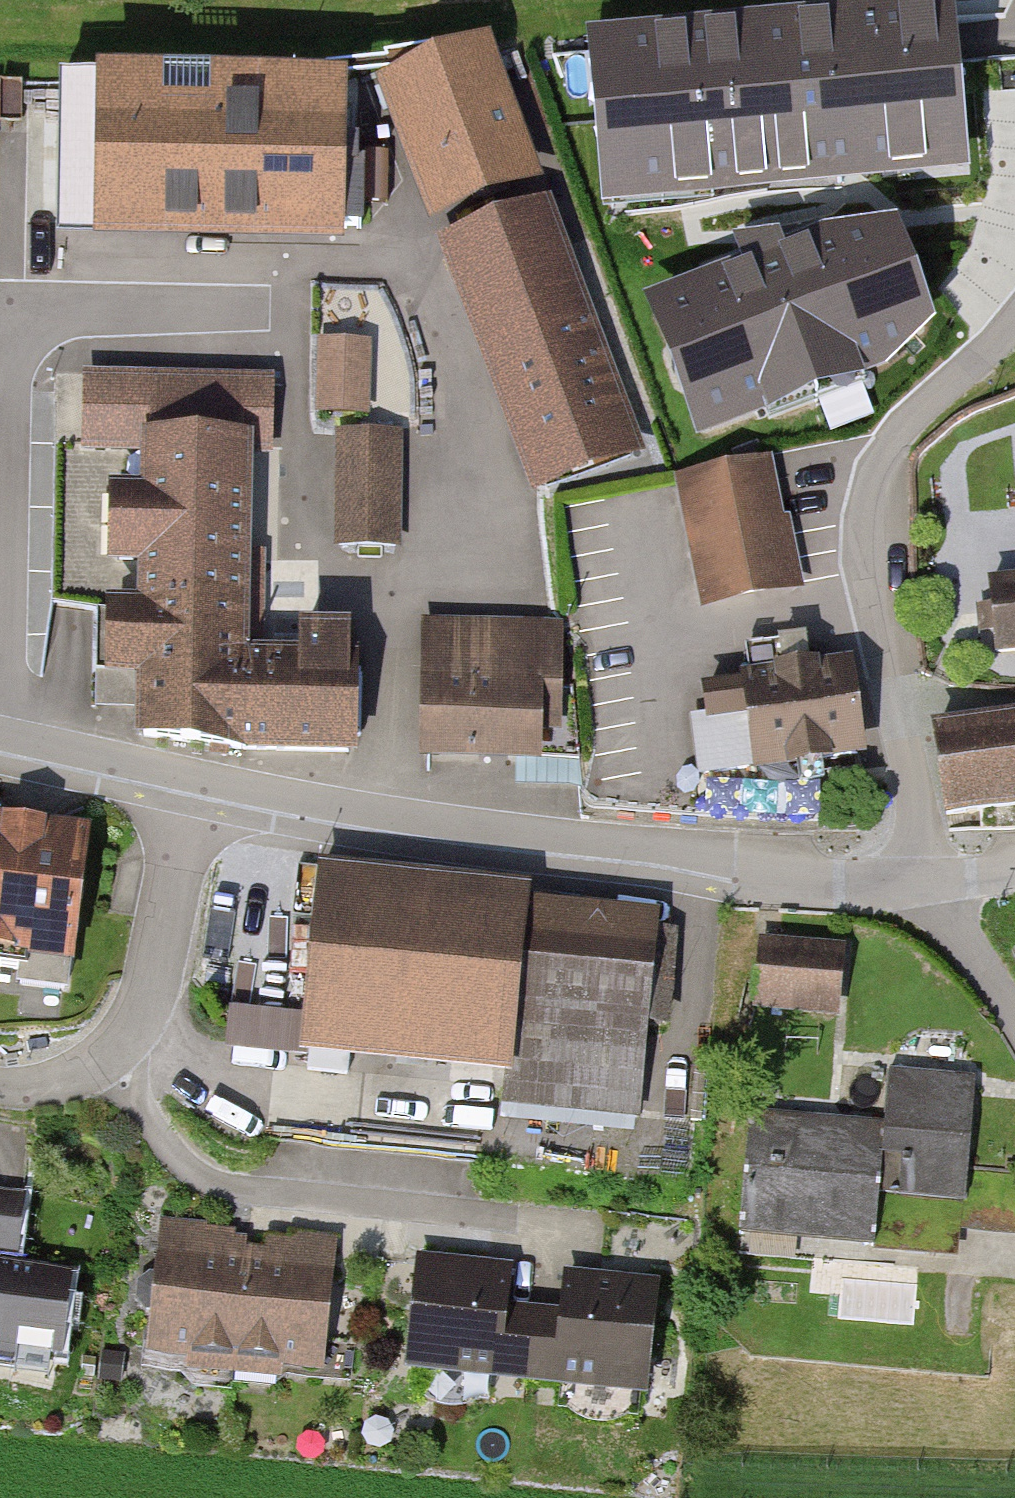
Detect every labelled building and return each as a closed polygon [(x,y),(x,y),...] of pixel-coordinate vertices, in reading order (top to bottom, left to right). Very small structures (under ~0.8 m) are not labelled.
[(954,17),(597,50),(611,207),(969,174),(954,17)] [(536,183),(489,56),(389,93),(437,220),(536,183)] [(339,89),(64,87),(62,239),(338,242),(339,89)] [(645,464),(547,205),(433,248),(531,507),(645,464)] [(879,224),(654,302),(698,429),(923,351),(879,224)] [(371,347),(315,347),(314,422),(370,422),(371,347)] [(239,661),(243,448),(270,448),(271,385),(89,382),(88,444),(148,445),(146,610),(98,609),(95,674),(145,675),(144,736),(237,752),(239,661)] [(400,439),(335,438),(333,547),(398,548),(400,439)] [(767,467),(683,483),(706,601),(796,584),(785,524),(779,526),(767,467)] [(997,652),(1014,650),(1014,583),(991,585),(993,605),(994,618),(995,632),(997,652)] [(544,624),(421,624),(420,770),(544,771),(544,624)] [(304,662),(239,661),(237,752),(349,752),(350,663),(346,662),(347,634),(305,634),(304,662)] [(694,717),(702,773),(799,760),(800,768),(821,765),(820,757),(857,752),(846,667),(807,672),(804,651),(789,653),(788,643),(747,649),(752,685),(708,691),(711,715),(694,717)] [(948,814),(1014,804),(1014,721),(935,734),(948,814)] [(67,973),(85,836),(0,825),(0,964),(67,973)] [(528,889),(321,873),(305,1070),(512,1087),(527,907),(528,889)] [(527,907),(512,1087),(510,1116),(640,1126),(657,917),(527,907)] [(843,951),(759,943),(751,1027),(835,1035),(843,951)] [(884,1127),(749,1116),(739,1242),(874,1253),(877,1203),(963,1210),(974,1077),(888,1070),(884,1127)] [(21,1199),(0,1196),(0,1359),(55,1367),(67,1282),(11,1274),(21,1199)] [(247,1239),(160,1232),(149,1371),(236,1378),(247,1239)] [(334,1246),(247,1239),(236,1378),(322,1386),(334,1246)] [(659,1286),(415,1260),(402,1383),(646,1409),(659,1286)]
